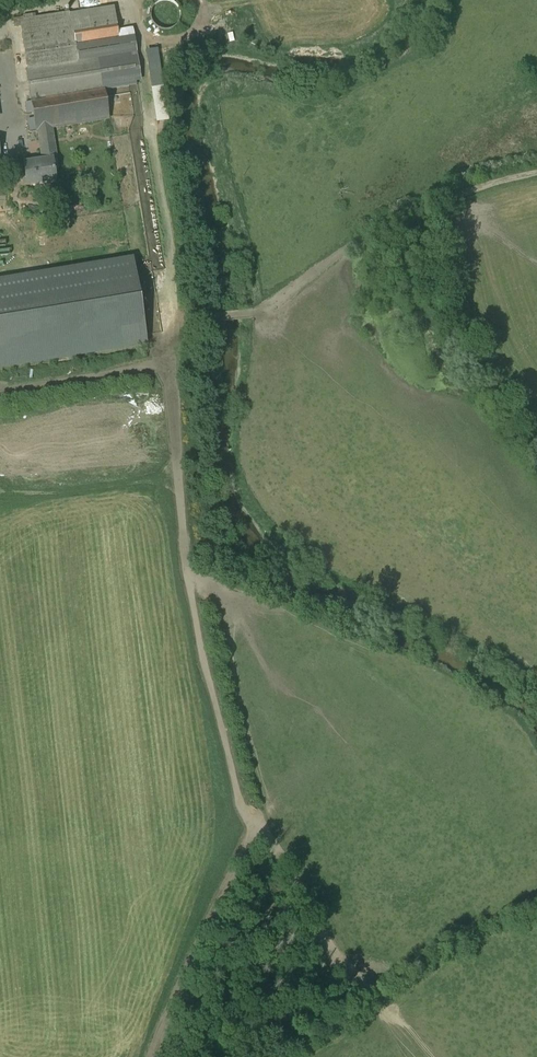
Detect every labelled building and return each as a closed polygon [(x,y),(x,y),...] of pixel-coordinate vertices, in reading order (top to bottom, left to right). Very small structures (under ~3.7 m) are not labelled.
[(180,21),(181,15),(179,10),(176,5),(171,2),(165,1),(159,2),(155,6),(152,10),(151,16),(152,22),(155,27),(160,30),(166,31),(172,29),(177,26),(180,21)] [(114,7),(71,14),(73,29),(116,22),(114,7)] [(71,14),(20,22),(21,26),(24,43),(74,35),(73,29),(71,14)] [(73,29),(74,35),(75,47),(119,40),(118,34),(116,22),(73,29)] [(74,35),(24,43),(28,69),(26,69),(31,103),(104,91),(137,86),(128,33),(118,34),(119,40),(75,47),(74,35)] [(157,48),(144,50),(153,106),(165,104),(157,48)] [(104,91),(31,103),(36,131),(51,128),(109,119),(104,91)] [(51,128),(38,130),(43,161),(55,159),(51,128)] [(43,161),(23,164),(27,186),(56,182),(55,173),(59,172),(57,159),(55,159),(43,161)] [(0,283),(0,366),(146,343),(133,262),(0,283)] [(48,421),(49,428),(64,425),(63,418),(48,421)]
